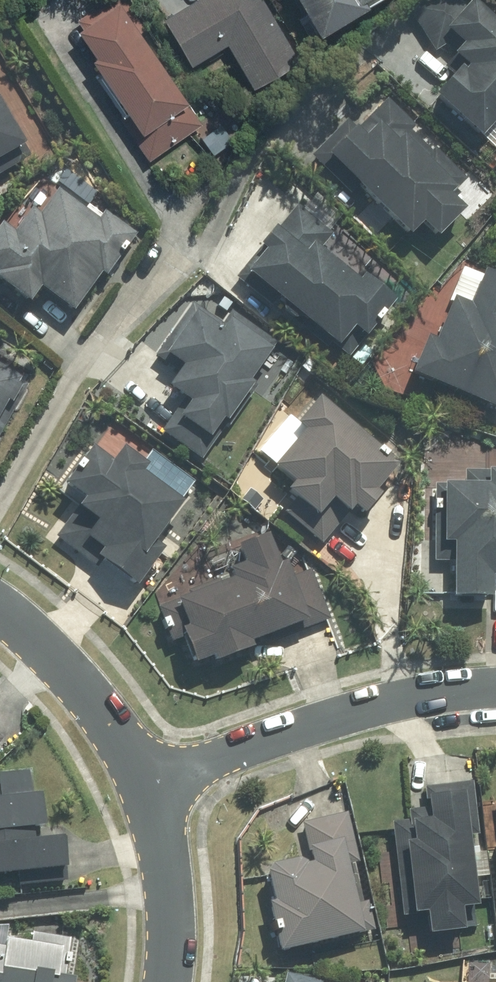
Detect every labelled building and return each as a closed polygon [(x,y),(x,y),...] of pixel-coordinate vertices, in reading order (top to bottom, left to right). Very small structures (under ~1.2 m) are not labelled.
[(124,22),(131,17),(120,0),(113,0),(75,25),(82,34),(71,41),(147,158),(200,124),(185,101),(178,105),(124,22)] [(159,24),(186,69),(222,47),(247,90),(292,63),(254,0),(199,0),(159,24)] [(306,48),(381,0),(276,0),(306,48)] [(465,0),(430,0),(406,26),(434,52),(441,44),(453,55),(442,66),(451,74),(428,100),(473,141),(495,116),(495,28),(465,0)] [(341,120),(306,154),(396,242),(408,230),(423,245),(453,214),(441,203),(463,181),(429,148),(424,153),(407,136),(412,131),(384,104),(355,133),(341,120)] [(19,151),(0,120),(0,162),(19,151)] [(0,235),(0,297),(18,309),(29,293),(64,317),(92,278),(96,281),(128,236),(99,216),(94,222),(55,196),(37,223),(20,211),(2,236),(0,235)] [(266,307),(270,303),(326,354),(332,348),(342,358),(388,307),(358,280),(350,289),(312,255),(328,238),(291,204),(248,251),(253,255),(233,277),(266,307)] [(404,379),(491,415),(495,403),(495,283),(461,269),(428,347),(419,343),(404,379)] [(161,392),(177,403),(156,434),(200,465),(251,394),(258,399),(289,355),(227,311),(217,325),(188,305),(153,355),(176,371),(161,392)] [(0,375),(0,403),(12,382),(0,375)] [(390,472),(314,402),(287,431),(295,437),(257,479),(287,506),(277,517),(311,549),(346,512),(356,522),(374,502),(367,496),(390,472)] [(73,510),(52,538),(127,594),(161,549),(152,542),(178,508),(163,497),(173,483),(142,460),(137,468),(112,450),(101,465),(86,454),(54,496),(73,510)] [(433,489),(430,560),(442,560),(439,603),(481,605),(483,582),(495,582),(495,473),(478,472),(477,491),(433,489)] [(260,539),(213,558),(223,581),(154,608),(178,670),(204,660),(207,669),(246,653),(243,647),(301,624),(279,568),(272,571),(260,539)] [(76,866),(74,833),(55,835),(52,790),(36,791),(34,771),(3,773),(4,786),(0,786),(0,871),(76,866)] [(405,825),(387,828),(397,917),(417,914),(420,938),(454,934),(452,914),(466,912),(455,817),(475,814),(472,785),(415,791),(418,811),(404,813),(405,825)] [(301,862),(257,870),(273,955),(354,940),(338,857),(354,854),(347,816),(295,826),(301,862)] [(487,849),(493,903),(495,902),(495,848),(487,849)] [(8,931),(8,925),(0,925),(0,981),(84,981),(84,972),(74,971),(75,933),(8,931)] [(281,974),(278,981),(311,981),(281,974)]
